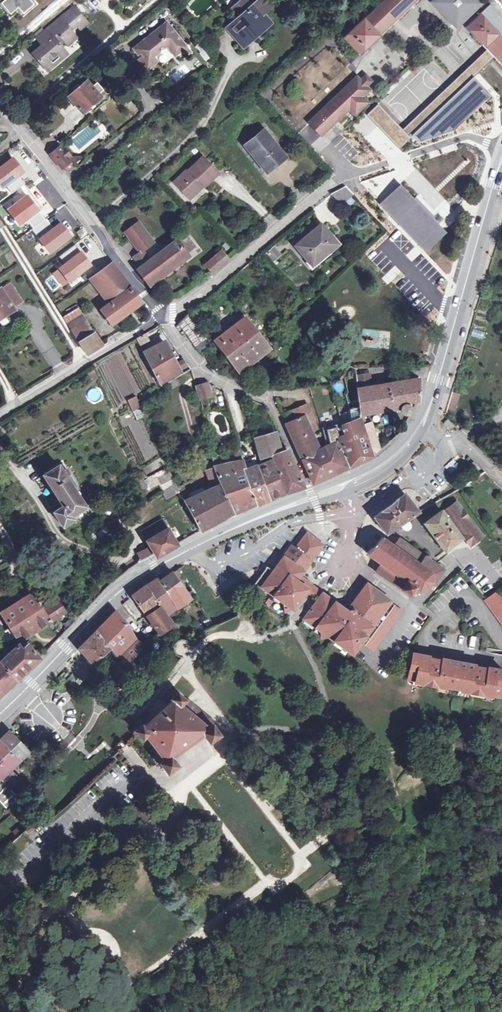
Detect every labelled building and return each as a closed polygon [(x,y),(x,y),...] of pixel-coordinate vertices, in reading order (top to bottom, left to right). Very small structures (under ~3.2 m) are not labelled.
[(1,4),(9,13),(17,6),(22,12),(31,4),(28,0),(5,0),(1,4)] [(266,22),(259,14),(270,5),(265,0),(259,0),(252,6),(247,0),(241,0),(229,11),(237,19),(230,26),(243,42),(266,22)] [(417,0),(383,0),(363,19),(344,38),(360,55),(379,36),(417,0)] [(434,5),(453,24),(458,24),(477,6),(478,0),(434,0),(434,5)] [(490,5),(479,16),(477,14),(473,18),(475,20),(467,28),(487,49),(493,56),(501,65),(501,18),(490,5)] [(51,38),(43,45),(33,53),(44,66),(64,48),(61,45),(64,43),(59,37),(68,29),(69,30),(82,18),(72,6),(45,30),(51,38)] [(59,37),(64,43),(66,46),(76,38),(73,34),(87,23),(82,18),(69,30),(68,29),(59,37)] [(140,53),(142,51),(144,53),(141,56),(147,64),(157,57),(154,54),(166,44),(174,54),(185,46),(167,21),(153,32),(155,35),(153,37),(151,34),(135,46),(140,53)] [(243,42),(230,26),(225,30),(242,49),(269,26),(266,22),(243,42)] [(36,38),(43,45),(51,38),(45,30),(36,38)] [(334,42),(298,72),(319,97),(355,67),(334,42)] [(404,131),(410,137),(412,135),(473,76),(493,56),(487,49),(404,131)] [(365,75),(359,80),(364,85),(369,80),(365,75)] [(419,143),(456,130),(492,95),(473,76),(412,135),(419,143)] [(309,122),(321,135),(348,107),(354,113),(366,101),(360,96),(367,89),(364,85),(359,80),(355,77),(342,90),(327,105),(309,122)] [(75,91),(67,97),(84,116),(108,95),(97,82),(93,86),(87,79),(79,86),(77,84),(73,88),(75,91)] [(404,131),(378,105),(367,116),(399,148),(410,137),(404,131)] [(266,172),(285,157),(264,131),(245,147),(266,172)] [(8,151),(12,157),(25,148),(21,142),(8,151)] [(67,150),(65,151),(61,147),(53,152),(51,154),(62,168),(63,167),(68,172),(75,166),(71,161),(74,159),(67,150)] [(0,167),(0,185),(3,189),(25,172),(13,157),(0,167)] [(205,187),(218,174),(203,157),(190,169),(189,168),(173,182),(187,196),(201,183),(205,187)] [(344,186),(343,185),(341,185),(330,194),(341,206),(353,195),(344,186)] [(380,205),(424,252),(446,232),(401,185),(380,205)] [(27,195),(7,210),(20,226),(40,211),(27,195)] [(61,222),(39,239),(50,253),(72,236),(61,222)] [(125,232),(140,252),(142,250),(153,242),(138,222),(125,232)] [(325,242),(331,237),(320,225),(296,247),(312,266),(331,249),(325,242)] [(184,234),(177,239),(187,253),(194,248),(184,234)] [(337,245),(331,237),(325,242),(331,249),(337,245)] [(177,239),(157,255),(150,260),(142,266),(138,269),(149,284),(168,269),(187,254),(187,253),(177,239)] [(274,260),(280,255),(273,248),(267,254),(274,260)] [(134,257),(142,266),(150,260),(142,250),(140,252),(134,257)] [(229,260),(220,251),(205,264),(213,273),(229,260)] [(92,266),(81,252),(52,273),(63,287),(92,266)] [(142,303),(112,263),(94,277),(89,280),(109,306),(101,312),(111,325),(142,303)] [(13,309),(21,303),(9,284),(1,290),(13,309)] [(0,289),(0,318),(13,310),(0,289)] [(78,308),(62,318),(67,326),(85,355),(86,356),(101,346),(80,315),(82,314),(78,308)] [(208,346),(188,315),(178,324),(200,353),(208,346)] [(238,371),(267,347),(244,318),(214,341),(238,371)] [(136,339),(140,345),(148,341),(144,335),(136,339)] [(160,384),(179,372),(163,342),(143,352),(160,384)] [(178,363),(184,370),(189,366),(183,359),(178,363)] [(356,379),(358,390),(373,387),(370,378),(356,379)] [(379,450),(378,447),(370,423),(366,424),(363,414),(400,408),(399,409),(399,411),(400,412),(400,413),(401,414),(402,415),(403,415),(404,416),(405,416),(406,416),(407,416),(409,415),(410,415),(410,414),(411,413),(412,412),(412,410),(412,409),(411,408),(411,407),(410,406),(409,405),(408,404),(417,403),(418,400),(418,379),(373,387),(358,390),(360,405),(348,407),(352,421),(351,421),(341,425),(341,424),(339,411),(337,407),(332,409),(334,418),(331,419),(333,429),(341,427),(342,430),(337,432),(348,467),(372,456),(379,450)] [(207,383),(197,386),(201,400),(210,397),(207,383)] [(456,414),(459,393),(451,392),(448,413),(456,414)] [(137,396),(128,399),(131,411),(140,408),(137,396)] [(296,432),(290,435),(313,483),(347,468),(340,454),(342,454),(334,433),(327,436),(330,445),(319,451),(309,430),(314,428),(311,421),(314,420),(307,403),(295,408),(299,417),(295,419),(291,421),(296,432)] [(341,425),(351,421),(348,409),(339,411),(341,424),(341,425)] [(450,431),(454,427),(447,419),(442,424),(450,431)] [(285,424),(290,435),(296,432),(291,421),(285,424)] [(254,440),(256,449),(269,446),(278,443),(275,433),(254,440)] [(269,446),(256,449),(259,460),(273,457),(269,446)] [(288,451),(273,457),(286,494),(305,488),(288,451)] [(234,515),(256,505),(244,471),(243,468),(245,468),(243,461),(213,468),(219,486),(220,487),(234,515)] [(271,461),(244,471),(256,505),(257,507),(284,495),(271,461)] [(484,472),(473,461),(470,464),(481,475),(484,472)] [(62,527),(73,520),(71,517),(85,508),(59,466),(42,476),(63,507),(53,513),(62,527)] [(219,486),(213,468),(206,471),(213,489),(219,486)] [(177,489),(183,499),(187,497),(182,486),(177,489)] [(219,486),(213,489),(189,500),(187,497),(183,499),(200,532),(234,515),(220,487),(219,486)] [(386,535),(419,512),(404,494),(389,506),(373,518),(386,535)] [(460,537),(464,535),(472,546),(483,538),(457,503),(442,514),(440,511),(423,523),(444,551),(461,539),(460,537)] [(157,558),(178,546),(164,521),(155,526),(160,533),(147,541),(157,558)] [(299,570),(319,544),(309,536),(307,535),(295,550),(293,548),(282,562),(274,573),(268,568),(253,588),(273,602),(276,598),(283,604),(285,610),(291,610),(294,611),(296,612),(308,596),(306,595),(309,591),(290,577),(296,568),(299,570)] [(439,575),(443,570),(428,558),(427,559),(400,539),(396,545),(384,536),(370,553),(384,564),(379,571),(415,598),(420,592),(427,592),(433,589),(439,580),(439,575)] [(324,548),(319,544),(299,570),(305,574),(324,548)] [(166,616),(177,608),(191,599),(173,573),(159,582),(157,579),(144,587),(131,597),(146,615),(158,631),(156,633),(158,636),(161,634),(174,625),(166,616)] [(354,593),(358,596),(366,585),(362,582),(354,593)] [(366,585),(358,596),(360,597),(362,599),(345,623),(341,620),(343,616),(320,599),(319,598),(316,602),(312,607),(307,615),(303,620),(304,621),(320,633),(321,639),(327,638),(351,655),(360,644),(372,652),(401,612),(391,604),(389,603),(390,602),(368,586),(366,585)] [(47,600),(40,589),(20,602),(17,598),(1,608),(3,612),(0,614),(10,628),(2,633),(7,641),(15,636),(19,642),(66,612),(55,599),(53,596),(47,600)] [(319,598),(309,591),(306,595),(308,596),(316,602),(319,598)] [(501,624),(501,600),(496,591),(487,598),(484,599),(501,624)] [(125,667),(142,650),(138,646),(141,644),(134,638),(133,636),(125,622),(115,611),(101,626),(95,632),(81,647),(94,662),(95,661),(99,667),(100,666),(113,654),(116,657),(125,667)] [(214,628),(207,619),(203,622),(208,630),(214,628)] [(17,680),(39,659),(34,652),(25,642),(20,647),(17,644),(0,662),(0,663),(17,680)] [(497,698),(500,685),(501,676),(501,673),(495,671),(495,669),(485,667),(480,671),(473,669),(474,664),(466,663),(465,666),(451,662),(451,660),(443,659),(442,663),(435,662),(431,656),(420,654),(420,657),(413,655),(408,681),(415,682),(414,684),(422,685),(422,687),(437,690),(437,688),(445,690),(446,688),(460,690),(460,692),(468,694),(468,696),(482,699),(482,696),(490,698),(491,697),(497,698)] [(0,663),(0,700),(18,682),(17,680),(0,663)] [(186,701),(177,693),(170,699),(171,700),(143,726),(141,724),(135,730),(142,740),(146,737),(163,760),(159,763),(167,774),(178,766),(172,757),(203,735),(205,737),(209,743),(220,735),(212,724),(214,723),(186,700),(186,701)] [(31,755),(28,751),(10,732),(1,740),(0,741),(0,777),(6,772),(10,768),(19,760),(24,755),(28,758),(31,755)] [(39,763),(31,755),(28,758),(25,761),(33,769),(39,763)] [(17,776),(10,768),(6,772),(13,780),(17,776)] [(6,810),(15,802),(17,805),(21,801),(0,779),(0,803),(6,810)] [(141,804),(134,809),(140,818),(147,813),(141,804)] [(6,837),(11,841),(24,829),(19,825),(6,837)]
